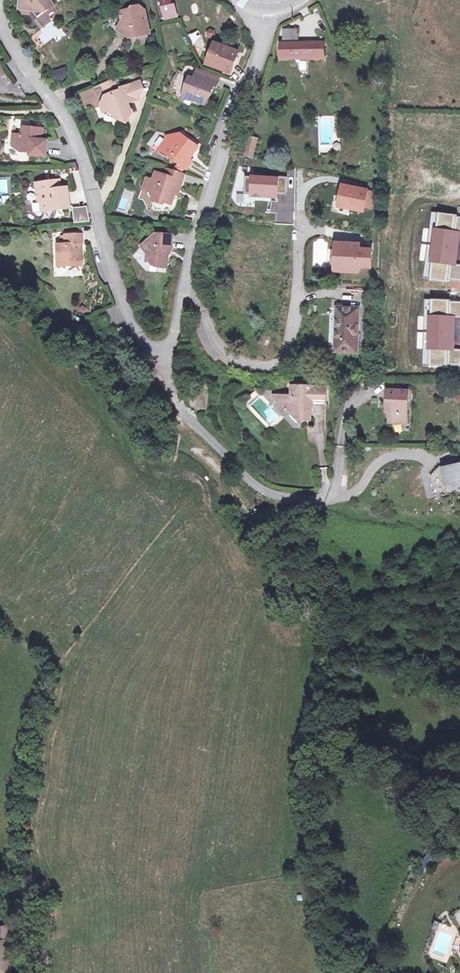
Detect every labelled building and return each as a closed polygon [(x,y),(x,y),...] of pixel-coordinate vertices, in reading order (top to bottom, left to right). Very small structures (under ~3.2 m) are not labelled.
[(20,7),(36,7),(40,14),(55,5),(52,0),(21,0),(20,7)] [(172,6),(170,6),(168,0),(158,3),(164,20),(174,18),(175,17),(172,6)] [(133,42),(152,38),(149,13),(145,14),(143,8),(135,8),(135,12),(124,14),(126,21),(118,31),(133,42)] [(284,28),(282,55),(324,58),(325,44),(298,42),(299,29),(284,28)] [(239,52),(223,45),(215,43),(207,63),(215,66),(231,72),(239,52)] [(57,81),(69,76),(65,65),(53,70),(57,81)] [(195,69),(192,76),(199,78),(201,71),(218,76),(219,73),(196,66),(195,69)] [(186,84),(189,85),(185,95),(206,102),(212,84),(216,84),(218,76),(201,71),(199,78),(192,76),(189,75),(186,84)] [(121,95),(117,84),(100,90),(105,103),(100,112),(103,119),(106,117),(112,120),(114,124),(126,129),(130,119),(128,114),(127,114),(125,110),(138,105),(132,90),(121,95)] [(139,88),(132,90),(138,105),(142,95),(139,88)] [(42,130),(23,127),(22,136),(14,135),(13,145),(23,152),(30,153),(30,156),(44,157),(47,142),(41,141),(42,130)] [(184,165),(185,165),(191,157),(186,154),(190,148),(192,150),(197,143),(179,130),(164,133),(165,141),(160,148),(177,160),(184,165)] [(247,153),(255,156),(260,137),(252,135),(247,153)] [(177,160),(172,167),(180,170),(184,165),(177,160)] [(177,187),(182,170),(180,170),(172,167),(167,165),(164,173),(154,170),(152,178),(145,176),(142,188),(154,191),(151,199),(161,202),(162,200),(170,202),(173,191),(171,190),(173,186),(177,187)] [(281,195),(281,192),(290,193),(291,177),(273,176),(273,178),(249,176),(248,194),(255,194),(255,196),(281,198),(281,195)] [(61,181),(54,182),(55,190),(63,190),(61,181)] [(55,190),(54,182),(42,183),(43,193),(37,192),(38,201),(43,204),(44,212),(72,209),(69,189),(63,190),(55,190)] [(377,194),(347,187),(342,207),(366,212),(367,208),(373,209),(377,194)] [(88,207),(75,209),(77,223),(90,221),(88,207)] [(423,277),(459,283),(459,264),(456,264),(459,239),(459,214),(433,210),(423,277)] [(144,252),(145,258),(153,259),(154,264),(164,265),(165,247),(168,247),(169,231),(155,230),(155,233),(149,233),(137,244),(144,252)] [(68,234),(68,236),(68,245),(65,245),(61,246),(61,267),(81,266),(81,252),(84,251),(84,234),(68,234)] [(362,246),(347,245),(347,250),(340,250),(340,261),(336,261),(336,270),(347,271),(346,272),(361,273),(361,268),(373,269),(374,251),(362,251),(362,246)] [(423,299),(422,365),(459,365),(459,346),(455,346),(456,318),(459,318),(459,300),(423,299)] [(359,309),(338,308),(336,351),(358,352),(359,309)] [(135,334),(130,324),(123,326),(128,335),(130,336),(135,334)] [(328,386),(294,386),(294,396),(279,396),(279,400),(287,408),(291,408),(298,414),(303,415),(303,420),(313,420),(313,403),(327,403),(328,386)] [(409,420),(409,389),(390,389),(389,401),(391,401),(391,419),(409,420)] [(286,417),(291,425),(297,421),(292,413),(286,417)] [(445,466),(449,484),(459,482),(459,463),(445,466)] [(11,959),(19,957),(11,919),(0,921),(0,937),(2,936),(4,942),(0,943),(0,972),(14,972),(11,959)]
